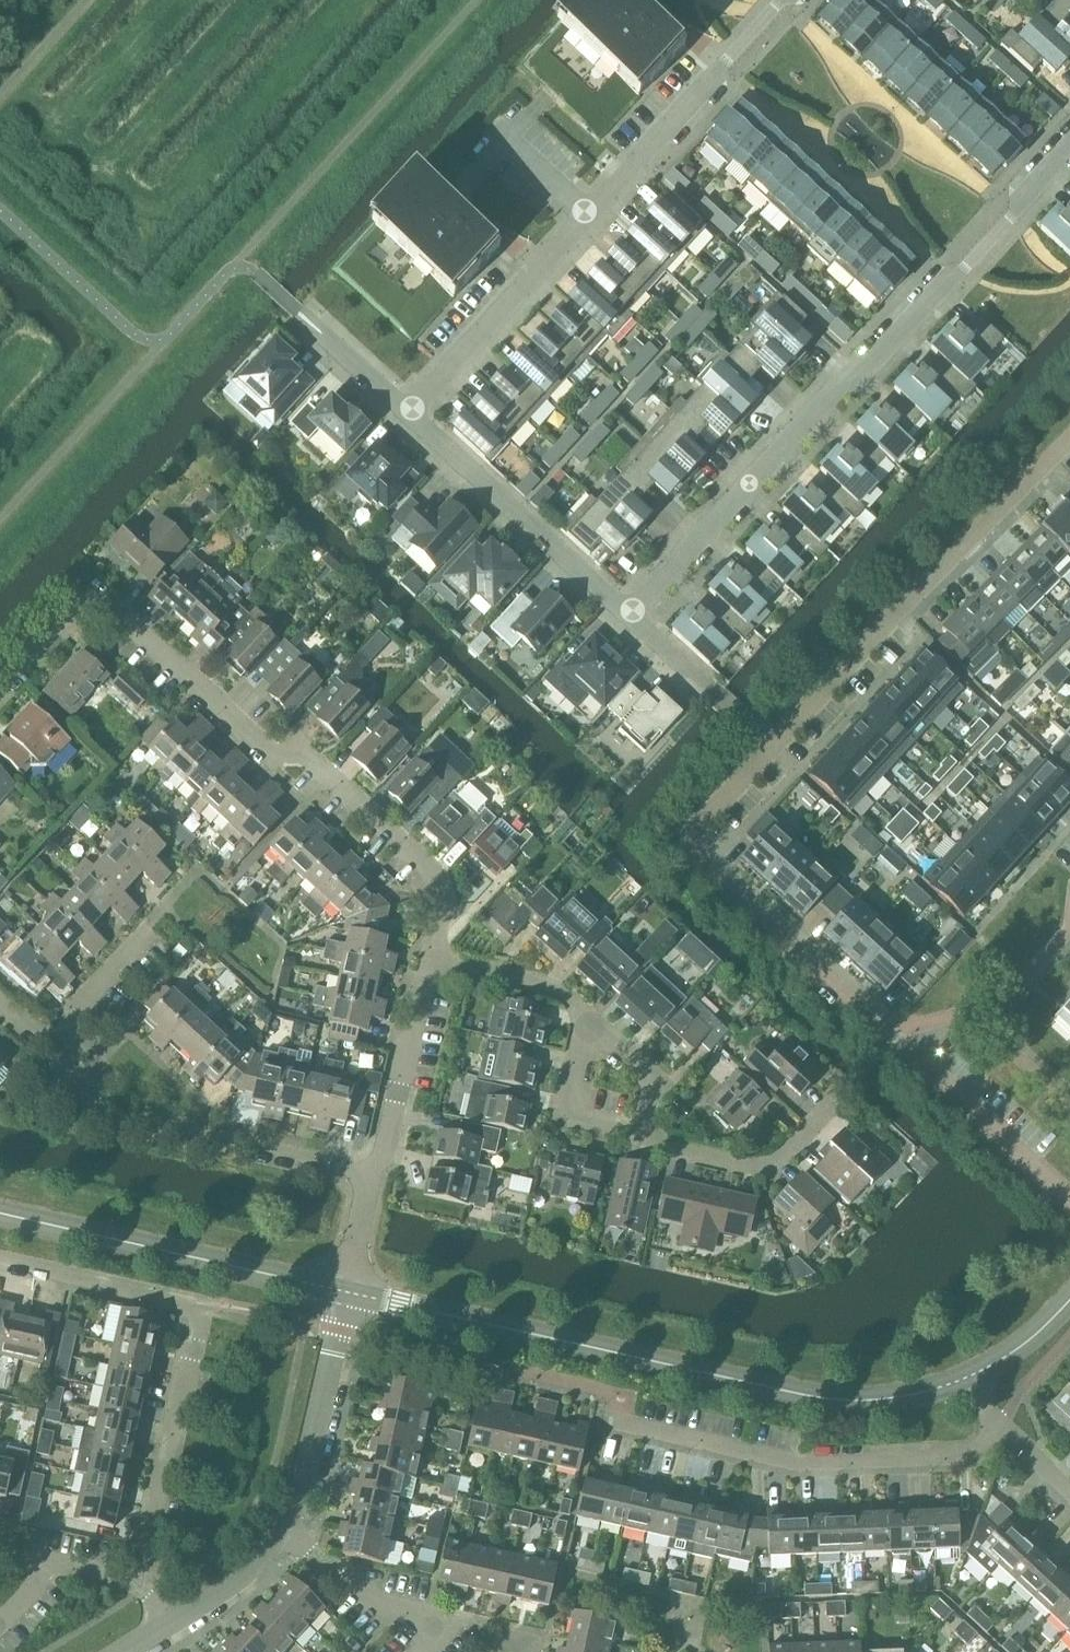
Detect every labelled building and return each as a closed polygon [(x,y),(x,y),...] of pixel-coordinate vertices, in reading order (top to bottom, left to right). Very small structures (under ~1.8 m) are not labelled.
[(638,97),(684,46),(634,0),(583,0),(560,25),(638,97)] [(817,15),(842,38),(872,4),(867,0),(829,0),(816,14),(817,15)] [(842,38),(863,57),(898,19),(877,0),(875,0),(872,4),(842,38)] [(942,3),(939,0),(922,0),(934,11),(942,3)] [(986,5),(994,12),(1005,0),(990,0),(986,5)] [(1069,0),(1057,0),(1036,23),(1069,54),(1069,0)] [(946,22),(961,36),(969,28),(954,14),(946,22)] [(884,77),(893,68),(919,39),(898,19),(863,57),(884,77)] [(1036,23),(1020,41),(1011,32),(999,44),(1031,73),(1041,63),(1054,74),(1061,67),(1065,70),(1069,64),(1069,54),(1036,23)] [(977,50),(984,42),(969,28),(961,36),(977,50)] [(919,39),(893,68),(884,77),(906,96),(941,58),(919,39)] [(1011,67),(996,53),(989,61),(1004,75),(1011,67)] [(941,58),(906,96),(927,116),(957,83),(958,83),(963,78),(941,58)] [(1027,81),(1011,67),(1004,75),(1020,89),(1027,81)] [(957,83),(927,116),(948,135),(979,102),(958,83),(957,83)] [(1051,118),(1058,110),(1043,96),(1036,104),(1051,118)] [(970,155),(1000,122),(979,102),(948,135),(970,155)] [(713,127),(713,128),(716,131),(704,144),(727,165),(731,160),(730,160),(761,126),(739,106),(729,117),(725,113),(713,127)] [(1018,154),(1017,153),(1014,150),(1022,142),(1000,122),(970,155),(992,175),(1002,164),(1005,168),(1018,154)] [(752,179),(782,146),(761,126),(730,160),(731,160),(751,178),(752,179)] [(752,179),(751,178),(746,183),(769,203),(804,165),(804,166),(809,161),(800,153),(795,158),(782,146),(752,179)] [(825,185),(804,166),(804,165),(769,203),(790,223),(825,185)] [(672,171),(665,179),(680,193),(687,185),(672,171)] [(375,227),(453,299),(499,248),(449,203),(421,177),(375,227)] [(825,185),(790,223),(811,242),(846,204),(825,185)] [(649,217),(685,250),(705,228),(669,195),(649,217)] [(705,200),(697,209),(712,222),(720,213),(705,200)] [(828,266),(832,262),(867,224),(846,204),(811,242),(807,247),(828,266)] [(1066,207),(1061,212),(1058,210),(1040,229),(1069,256),(1069,210),(1066,207)] [(729,238),(737,229),(720,213),(712,222),(729,238)] [(685,250),(649,217),(630,239),(666,272),(685,250)] [(854,281),(889,243),(867,224),(832,262),(854,281)] [(666,272),(630,239),(610,260),(646,293),(666,272)] [(739,248),(754,261),(761,254),(746,240),(739,248)] [(904,278),(904,277),(901,274),(911,263),(889,243),(854,281),(876,302),(888,288),(892,291),(904,278)] [(754,261),(770,276),(777,268),(761,254),(754,261)] [(646,293),(610,260),(591,281),(627,314),(627,313),(646,293)] [(712,275),(720,283),(735,267),(727,260),(712,275)] [(699,291),(706,298),(720,283),(712,275),(699,291)] [(782,287),(797,300),(804,293),(788,279),(782,287)] [(607,336),(606,336),(611,341),(632,318),(627,313),(627,314),(591,281),(571,303),(607,336)] [(741,288),(733,281),(719,296),(727,303),(741,288)] [(797,300),(812,315),(819,307),(804,293),(797,300)] [(756,329),(795,365),(805,353),(801,350),(808,342),(795,330),(805,320),(776,294),(748,324),(755,330),(756,329)] [(587,357),(606,336),(607,336),(571,303),(551,324),(587,357)] [(693,308),(679,323),(687,330),(693,324),(701,315),(693,308)] [(702,315),(701,315),(693,324),(701,332),(715,317),(707,309),(702,315)] [(983,361),(1003,339),(979,316),(963,333),(956,326),(951,332),(948,330),(930,349),(940,358),(941,358),(968,383),(969,381),(985,363),(983,361)] [(836,322),(829,329),(844,343),(851,335),(836,322)] [(665,338),(667,340),(673,346),(679,339),(687,330),(679,323),(665,338)] [(587,357),(551,324),(532,345),(568,378),(587,357)] [(679,339),(680,340),(688,347),(701,332),(693,324),(687,330),(679,339)] [(729,358),(751,379),(760,369),(773,380),(780,373),(784,376),(795,365),(756,329),(755,330),(730,357),(729,358)] [(232,381),(248,396),(251,391),(267,406),(261,413),(273,424),(308,387),(297,376),(298,375),(287,365),(293,358),(275,342),(251,368),(247,364),(232,381)] [(568,378),(532,345),(512,367),(548,400),(568,378)] [(649,345),(634,361),(642,368),(656,352),(649,345)] [(702,387),(741,423),(752,411),(748,408),(755,400),(742,389),(751,379),(729,358),(730,357),(723,352),(695,382),(702,388),(702,387)] [(941,358),(940,358),(926,373),(919,367),(914,373),(911,370),(894,389),(903,398),(923,416),(924,417),(930,423),(948,404),(955,410),(975,388),(969,381),(968,383),(941,358)] [(620,376),(628,383),(642,368),(634,361),(620,376)] [(548,400),(512,367),(493,388),(529,421),(548,400)] [(653,367),(639,383),(648,391),(662,375),(653,367)] [(639,383),(625,398),(634,406),(648,391),(639,383)] [(669,411),(698,437),(707,427),(720,439),(727,431),(731,435),(741,423),(702,387),(702,388),(686,405),(680,399),(669,411)] [(493,388),(473,409),(509,442),(529,421),(493,388)] [(609,388),(595,403),(603,411),(618,395),(609,388)] [(331,397),(317,412),(308,404),(289,424),(308,441),(318,430),(344,454),(368,428),(348,410),(347,412),(331,397)] [(903,398),(889,413),(882,407),(877,413),(874,410),(857,430),(866,439),(867,438),(887,457),(893,464),(911,444),(905,438),(924,417),(923,416),(903,398)] [(581,418),(589,426),(603,411),(595,403),(581,418)] [(453,432),(489,464),(509,442),(473,409),(453,432)] [(643,440),(672,466),(688,481),(699,470),(695,466),(702,459),(689,447),(698,437),(669,411),(643,440)] [(586,441),(594,449),(608,434),(600,426),(586,441)] [(251,443),(257,449),(269,437),(262,430),(251,443)] [(570,430),(556,446),(564,453),(578,438),(570,430)] [(867,438),(866,439),(852,454),(846,447),(840,453),(837,451),(820,470),(829,479),(830,479),(857,503),(858,503),(874,484),(868,478),(887,457),(867,438)] [(688,481),(672,466),(643,440),(615,469),(622,475),(645,495),(654,485),(667,497),(674,489),(677,493),(688,481)] [(586,441),(572,456),(580,464),(594,449),(586,441)] [(347,478),(360,490),(358,493),(369,504),(372,501),(376,504),(378,502),(387,510),(402,493),(405,496),(422,478),(410,466),(406,471),(378,445),(347,478)] [(542,461),(550,468),(564,453),(556,446),(542,461)] [(530,474),(517,489),(516,489),(524,497),(538,481),(530,474)] [(596,504),(635,539),(645,528),(642,524),(649,517),(636,505),(645,495),(622,475),(596,503),(596,504)] [(830,479),(829,479),(816,494),(809,488),(803,494),(800,491),(782,511),(792,519),(820,544),(821,543),(837,525),(834,522),(844,512),(854,521),(864,509),(858,503),(857,503),(830,479)] [(544,487),(530,502),(538,509),(552,494),(544,487)] [(590,497),(560,530),(589,556),(601,543),(613,555),(620,547),(624,551),(635,539),(596,504),(596,503),(590,497)] [(411,545),(437,568),(475,526),(449,502),(435,517),(434,518),(430,518),(421,509),(425,505),(423,504),(392,539),(405,551),(411,545)] [(1069,554),(1068,555),(1069,557),(1069,509),(1065,504),(1041,528),(1042,529),(1043,529),(1069,554)] [(401,515),(393,522),(399,528),(406,520),(401,515)] [(150,582),(187,543),(161,519),(149,531),(137,519),(112,546),(150,582)] [(792,519),(778,535),(771,528),(766,534),(763,532),(746,551),(755,560),(755,559),(776,578),(776,579),(782,585),(800,565),(797,563),(807,552),(817,561),(827,549),(821,543),(820,544),(792,519)] [(1043,529),(1042,529),(1026,545),(1061,580),(1069,571),(1069,557),(1068,555),(1069,554),(1043,529)] [(1010,562),(1043,596),(1044,597),(1061,580),(1026,545),(1010,562)] [(522,575),(512,566),(515,562),(503,552),(500,555),(490,546),(480,556),(469,546),(433,586),(445,597),(454,587),(468,600),(476,592),(493,607),(522,575)] [(185,623),(221,584),(189,555),(164,582),(176,592),(162,608),(171,616),(174,613),(185,623)] [(755,559),(755,560),(741,575),(734,569),(729,574),(726,572),(709,591),(718,600),(746,625),(747,623),(763,606),(756,600),(776,579),(776,578),(755,559)] [(1044,597),(1043,596),(1010,562),(993,579),(1028,614),(1044,597)] [(1028,614),(993,579),(976,596),(1011,630),(1028,614)] [(221,584),(185,623),(196,633),(193,637),(202,645),(217,630),(228,640),(250,617),(239,607),(232,614),(229,611),(239,601),(221,584)] [(519,600),(524,595),(523,594),(491,629),(512,648),(521,638),(538,654),(572,616),(581,624),(581,623),(546,591),(534,605),(529,605),(527,607),(519,600)] [(1011,630),(976,596),(959,613),(992,644),(995,647),(1011,630)] [(708,665),(709,665),(726,646),(723,643),(733,633),(743,641),(754,630),(747,623),(746,625),(718,600),(704,615),(698,609),(692,615),(689,612),(672,632),(708,665)] [(366,612),(382,627),(393,615),(377,601),(366,612)] [(267,677),(293,649),(283,639),(278,644),(266,634),(274,626),(256,610),(250,617),(228,640),(235,647),(227,656),(230,659),(227,661),(228,666),(232,670),(237,670),(239,667),(249,677),(257,668),(267,677)] [(938,644),(965,671),(973,679),(1000,652),(995,647),(992,644),(959,613),(942,630),(947,635),(938,644)] [(1053,639),(1061,647),(1069,638),(1069,623),(1053,639)] [(480,633),(467,647),(476,655),(489,641),(480,633)] [(1045,663),(1052,656),(1061,647),(1053,639),(1037,655),(1045,663)] [(590,694),(604,707),(632,677),(629,673),(632,670),(606,646),(595,657),(584,647),(567,666),(562,661),(545,680),(576,709),(590,694)] [(1066,651),(1057,660),(1065,668),(1069,663),(1069,647),(1066,651)] [(293,649),(267,677),(277,686),(269,695),(291,716),(329,674),(307,653),(303,657),(293,649)] [(923,652),(906,670),(947,707),(963,689),(923,652)] [(70,717),(107,677),(83,654),(46,695),(70,717)] [(360,654),(345,670),(318,700),(328,709),(318,720),(339,741),(369,708),(348,689),(371,664),(360,654)] [(1065,668),(1057,660),(1048,670),(1056,677),(1065,668)] [(1020,673),(1028,680),(1037,671),(1029,663),(1020,673)] [(947,707),(906,670),(890,688),(930,725),(947,707)] [(1028,680),(1020,673),(1002,691),(1009,699),(1028,680)] [(138,709),(149,697),(124,674),(113,685),(138,709)] [(619,731),(640,751),(657,733),(661,737),(681,715),(656,691),(647,701),(630,685),(607,709),(621,722),(622,721),(626,724),(619,731)] [(1024,694),(1031,702),(1041,692),(1033,685),(1024,694)] [(930,725),(890,688),(874,705),(914,742),(930,725)] [(1031,702),(1024,694),(1014,703),(1022,711),(1031,702)] [(914,742),(874,705),(858,723),(898,760),(914,742)] [(70,743),(33,708),(0,743),(0,756),(23,778),(31,769),(46,769),(70,743)] [(378,782),(410,747),(393,732),(401,724),(383,708),(364,728),(373,736),(352,759),(378,782)] [(157,778),(207,724),(199,718),(185,733),(175,724),(170,729),(161,720),(141,741),(150,749),(149,751),(160,761),(151,771),(157,778)] [(970,729),(973,732),(980,738),(988,728),(979,720),(970,729)] [(898,760),(858,723),(842,740),(882,777),(898,760)] [(207,724),(157,778),(165,784),(174,774),(184,784),(210,757),(199,747),(214,731),(207,724)] [(971,748),(980,738),(973,732),(964,742),(971,748)] [(1069,770),(1069,737),(1066,733),(1049,751),(1069,770)] [(996,735),(987,745),(993,751),(996,754),(1005,744),(996,735)] [(882,777),(842,740),(826,758),(866,795),(882,777)] [(984,760),(993,751),(987,745),(978,754),(984,760)] [(210,757),(184,784),(194,793),(185,804),(192,810),(241,757),(234,750),(220,766),(210,757)] [(438,805),(462,779),(430,750),(417,763),(416,762),(388,792),(411,813),(427,796),(438,805)] [(241,757),(192,810),(199,816),(208,806),(219,816),(244,789),(233,779),(248,763),(241,757)] [(950,757),(941,767),(947,773),(956,763),(950,757)] [(1028,782),(1069,821),(1069,788),(1037,757),(1020,775),(1028,782)] [(866,795),(826,758),(809,776),(850,813),(866,795)] [(939,783),(947,773),(941,767),(932,777),(939,783)] [(973,779),(963,770),(955,780),(964,788),(973,779)] [(15,786),(0,772),(0,803),(15,786)] [(964,788),(955,780),(946,789),(955,798),(964,788)] [(227,842),(276,789),(269,782),(255,798),(244,789),(219,816),(229,825),(220,835),(227,842)] [(1028,782),(1012,800),(1054,838),(1069,821),(1028,782)] [(916,794),(923,800),(932,790),(925,784),(916,794)] [(485,809),(484,798),(473,787),(461,787),(425,827),(450,850),(461,838),(471,847),(496,820),(485,809)] [(254,848),(279,821),(268,811),(283,795),(276,789),(227,842),(234,848),(243,839),(254,848)] [(1054,838),(1012,800),(996,817),(1038,856),(1054,838)] [(941,813),(931,805),(923,814),(932,823),(941,813)] [(830,806),(821,816),(831,825),(840,815),(830,806)] [(1038,856),(996,817),(988,810),(972,828),(1022,874),(1038,856)] [(793,845),(794,846),(798,842),(766,813),(745,836),(755,846),(741,861),(762,879),(793,845)] [(903,829),(910,821),(902,813),(895,821),(903,829)] [(876,853),(885,839),(855,818),(845,831),(876,853)] [(280,857),(266,872),(273,879),(320,827),(314,821),(305,831),(294,822),(270,848),(280,857)] [(495,877),(518,852),(532,837),(526,831),(520,838),(502,821),(471,854),(495,877)] [(895,837),(903,829),(895,821),(887,830),(895,837)] [(918,828),(910,821),(903,829),(911,836),(918,828)] [(112,832),(164,881),(170,874),(154,859),(164,848),(138,824),(128,835),(118,825),(112,832)] [(320,827),(273,879),(280,885),(294,870),(304,880),(329,853),(319,844),(328,835),(320,827)] [(1022,874),(972,828),(956,845),(1005,891),(1022,874)] [(903,844),(911,836),(903,829),(895,837),(903,844)] [(164,881),(112,832),(105,839),(115,848),(105,859),(132,883),(141,874),(157,888),(164,881)] [(782,898),(814,864),(794,846),(793,845),(762,879),(782,898)] [(1005,891),(956,845),(939,863),(989,909),(1005,891)] [(898,873),(906,858),(887,847),(878,861),(898,873)] [(308,911),(356,859),(349,853),(340,863),(329,853),(304,880),(315,889),(300,905),(308,911)] [(79,867),(132,916),(139,909),(122,894),(132,883),(105,859),(95,869),(86,860),(79,867)] [(339,913),(362,889),(364,886),(354,876),(363,866),(356,859),(308,911),(315,918),(328,903),(339,913)] [(989,909),(939,863),(938,861),(921,879),(973,926),(989,909)] [(827,911),(845,892),(814,864),(782,898),(803,917),(817,902),(827,911)] [(73,893),(100,919),(109,909),(125,923),(132,916),(79,867),(73,874),(82,883),(73,893)] [(517,882),(510,889),(481,921),(506,944),(528,920),(538,930),(560,906),(542,889),(534,898),(517,882)] [(901,894),(920,911),(931,900),(912,883),(901,894)] [(238,898),(250,909),(258,900),(247,889),(238,898)] [(362,889),(339,913),(347,920),(387,908),(380,900),(377,903),(362,889)] [(844,955),(883,913),(862,894),(854,901),(845,892),(827,911),(837,921),(823,936),(844,955)] [(47,902),(100,950),(106,943),(91,929),(100,919),(73,893),(64,903),(54,895),(47,902)] [(594,946),(613,926),(602,915),(597,920),(574,898),(537,937),(562,960),(584,937),(594,946)] [(41,928),(68,953),(78,943),(93,957),(100,950),(47,902),(41,909),(51,918),(41,928)] [(253,912),(266,924),(274,915),(262,903),(253,912)] [(350,931),(377,937),(382,917),(385,917),(387,908),(347,920),(345,931),(350,932),(350,931)] [(864,974),(903,932),(883,913),(844,955),(864,974)] [(15,937),(67,985),(74,978),(59,963),(68,953),(41,928),(32,938),(22,929),(15,937)] [(692,930),(679,943),(708,971),(721,958),(692,930)] [(325,950),(393,964),(395,955),(383,953),(386,939),(377,937),(350,931),(350,932),(348,945),(327,941),(325,950)] [(934,960),(903,932),(864,974),(884,993),(898,977),(909,987),(934,960)] [(67,985),(15,937),(9,943),(18,952),(8,963),(35,988),(45,977),(61,992),(67,985)] [(645,948),(633,961),(608,938),(579,969),(604,992),(610,985),(621,995),(656,958),(645,948)] [(179,946),(172,954),(179,961),(187,953),(179,946)] [(393,964),(325,950),(323,960),(343,964),(340,977),(376,984),(378,972),(391,975),(393,964)] [(282,966),(278,988),(288,990),(292,969),(282,966)] [(663,1026),(679,1009),(686,1001),(652,969),(618,1005),(642,1028),(653,1016),(663,1026)] [(315,996),(383,1011),(385,1002),(373,999),(376,984),(340,977),(338,990),(317,986),(315,996)] [(156,1045),(204,993),(197,987),(183,1002),(172,992),(171,993),(162,985),(143,1005),(152,1014),(148,1019),(159,1029),(149,1039),(156,1045)] [(204,993),(156,1045),(163,1052),(172,1042),(182,1051),(207,1024),(197,1015),(211,1000),(204,993)] [(383,1011),(315,996),(313,1006),(333,1011),(330,1025),(331,1025),(329,1037),(356,1043),(359,1031),(365,1033),(368,1018),(381,1021),(383,1011)] [(543,1049),(549,1023),(520,1017),(523,1004),(498,999),(493,1021),(504,1023),(500,1040),(543,1049)] [(710,1052),(728,1033),(693,1000),(662,1033),(688,1057),(700,1044),(710,1052)] [(1052,1025),(1069,1041),(1069,1005),(1052,1025)] [(191,1077),(238,1026),(231,1019),(217,1034),(207,1024),(182,1051),(192,1061),(183,1070),(191,1077)] [(238,1026),(191,1077),(197,1084),(207,1074),(217,1084),(224,1077),(236,1089),(249,1065),(255,1053),(250,1049),(252,1048),(241,1038),(246,1032),(238,1026)] [(800,1096),(824,1071),(789,1038),(776,1052),(765,1041),(744,1063),(762,1079),(771,1069),(800,1096)] [(534,1091),(540,1065),(511,1058),(514,1046),(489,1040),(485,1055),(496,1058),(491,1081),(534,1091)] [(720,1046),(713,1054),(727,1067),(734,1058),(720,1046)] [(10,1076),(2,1068),(11,1058),(0,1048),(0,1087),(10,1076)] [(262,1052),(259,1066),(258,1068),(249,1065),(236,1089),(254,1093),(252,1102),(266,1105),(263,1119),(272,1121),(288,1052),(279,1049),(277,1055),(262,1052)] [(288,1052),(272,1121),(282,1123),(285,1110),(299,1113),(307,1077),(310,1066),(297,1063),(299,1054),(288,1052)] [(307,1077),(299,1113),(312,1116),(309,1130),(319,1132),(334,1063),(325,1060),(320,1080),(307,1077)] [(334,1063),(319,1132),(328,1134),(331,1120),(345,1123),(347,1117),(359,1120),(366,1092),(354,1089),(354,1088),(339,1084),(344,1065),(334,1063)] [(735,1129),(764,1099),(736,1072),(725,1083),(728,1086),(710,1104),(735,1129)] [(524,1133),(530,1108),(501,1102),(504,1089),(474,1082),(469,1104),(466,1120),(524,1133)] [(435,1157),(463,1164),(478,1167),(478,1166),(481,1151),(496,1154),(501,1131),(472,1125),(469,1138),(441,1132),(435,1157)] [(871,1186),(891,1164),(875,1149),(871,1153),(845,1130),(830,1147),(834,1150),(813,1172),(849,1205),(869,1184),(871,1186)] [(594,1206),(603,1159),(586,1155),(586,1158),(567,1154),(559,1159),(551,1197),(594,1206)] [(648,1212),(655,1181),(650,1180),(653,1170),(621,1163),(607,1226),(623,1229),(622,1231),(626,1232),(627,1230),(638,1233),(643,1211),(648,1212)] [(484,1209),(488,1192),(493,1169),(478,1166),(478,1167),(463,1164),(460,1177),(432,1171),(427,1196),(484,1209)] [(512,1184),(531,1187),(533,1177),(514,1173),(512,1184)] [(807,1255),(833,1229),(820,1216),(832,1203),(803,1176),(774,1206),(794,1225),(785,1234),(807,1255)] [(660,1217),(682,1222),(689,1223),(684,1245),(712,1251),(712,1249),(710,1248),(714,1229),(747,1237),(755,1201),(668,1182),(660,1217)] [(0,1305),(0,1355),(19,1360),(29,1317),(13,1313),(15,1304),(1,1301),(0,1305)] [(114,1346),(152,1354),(158,1330),(153,1329),(156,1317),(123,1309),(114,1346)] [(29,1317),(19,1360),(41,1365),(39,1372),(48,1374),(61,1315),(47,1312),(45,1321),(29,1317)] [(75,1337),(78,1325),(66,1322),(63,1334),(75,1337)] [(73,1347),(61,1344),(58,1355),(71,1358),(73,1347)] [(110,1367),(147,1376),(152,1354),(114,1346),(110,1367)] [(53,1378),(66,1380),(71,1358),(58,1355),(53,1378)] [(105,1389),(143,1397),(147,1376),(110,1367),(105,1389)] [(381,1403),(429,1413),(434,1391),(394,1381),(390,1397),(383,1396),(381,1403)] [(1047,1412),(1069,1433),(1069,1388),(1047,1412)] [(64,1391),(51,1389),(49,1399),(61,1401),(64,1391)] [(100,1410),(138,1419),(143,1397),(105,1389),(100,1410)] [(491,1452),(504,1391),(495,1389),(490,1410),(478,1407),(468,1448),(491,1452)] [(513,1457),(522,1416),(510,1414),(514,1393),(504,1391),(491,1452),(513,1457)] [(470,1409),(472,1399),(457,1396),(455,1407),(470,1409)] [(46,1412),(59,1415),(61,1401),(49,1399),(46,1412)] [(534,1462),(548,1401),(538,1399),(534,1419),(522,1416),(513,1457),(534,1462)] [(556,1467),(565,1426),(553,1423),(557,1404),(548,1401),(534,1462),(556,1467)] [(384,1426),(424,1435),(429,1413),(381,1403),(379,1410),(387,1412),(384,1426)] [(40,1411),(28,1408),(25,1422),(37,1424),(40,1411)] [(95,1432),(133,1441),(138,1419),(100,1410),(95,1432)] [(579,1472),(589,1425),(578,1423),(577,1428),(565,1426),(556,1467),(579,1472)] [(371,1446),(419,1457),(424,1435),(384,1426),(380,1441),(373,1439),(371,1446)] [(464,1434),(450,1430),(447,1440),(462,1444),(464,1434)] [(54,1434),(42,1431),(39,1442),(52,1445),(54,1434)] [(79,1451),(128,1463),(133,1441),(95,1432),(94,1433),(83,1431),(79,1451)] [(446,1449),(461,1452),(462,1444),(447,1440),(446,1449)] [(37,1455),(49,1458),(52,1445),(39,1442),(37,1455)] [(5,1498),(6,1494),(19,1496),(29,1453),(0,1446),(0,1496),(5,1498)] [(404,1476),(403,1478),(413,1480),(419,1457),(371,1446),(369,1454),(377,1456),(374,1469),(374,1470),(404,1476)] [(128,1463),(79,1451),(73,1474),(85,1476),(123,1485),(128,1463)] [(374,1470),(374,1469),(363,1466),(360,1482),(352,1480),(350,1487),(399,1498),(403,1478),(404,1476),(374,1470)] [(30,1486),(42,1489),(44,1478),(32,1475),(30,1486)] [(80,1498),(118,1506),(123,1485),(85,1476),(80,1498)] [(461,1479),(446,1476),(444,1486),(459,1489),(461,1479)] [(586,1481),(577,1518),(601,1523),(611,1478),(602,1476),(600,1484),(586,1481)] [(619,1538),(621,1528),(623,1528),(631,1491),(619,1488),(621,1480),(611,1478),(601,1523),(602,1523),(600,1534),(619,1538)] [(42,1489),(30,1486),(27,1497),(39,1500),(42,1489)] [(442,1495),(457,1498),(459,1489),(444,1486),(442,1495)] [(353,1510),(394,1520),(399,1498),(350,1487),(348,1495),(356,1497),(353,1510)] [(631,1491),(623,1528),(647,1533),(657,1489),(647,1487),(645,1495),(631,1491)] [(657,1489),(647,1533),(669,1539),(678,1502),(665,1499),(667,1491),(657,1489)] [(678,1502),(669,1539),(693,1544),(703,1499),(693,1497),(691,1505),(678,1502)] [(118,1506),(80,1498),(75,1520),(113,1529),(118,1506)] [(703,1499),(693,1544),(694,1544),(691,1556),(714,1561),(715,1556),(714,1556),(724,1512),(711,1509),(713,1501),(703,1499)] [(469,1500),(466,1515),(476,1517),(479,1502),(469,1500)] [(568,1516),(571,1502),(563,1500),(560,1514),(568,1516)] [(26,1502),(24,1510),(37,1512),(39,1505),(26,1502)] [(476,1517),(486,1520),(489,1504),(479,1502),(476,1517)] [(935,1551),(967,1550),(980,1516),(958,1517),(958,1503),(947,1503),(947,1512),(933,1513),(935,1551)] [(912,1551),(935,1551),(933,1513),(920,1513),(920,1504),(910,1505),(912,1551)] [(886,1514),(888,1552),(912,1551),(910,1505),(900,1505),(900,1514),(886,1514)] [(839,1517),(840,1554),(864,1553),(862,1506),(853,1507),(853,1516),(839,1517)] [(862,1506),(864,1553),(888,1552),(886,1514),(873,1515),(873,1506),(862,1506)] [(714,1556),(715,1556),(752,1564),(756,1548),(755,1548),(759,1531),(768,1532),(767,1519),(748,1518),(750,1510),(739,1507),(737,1515),(724,1512),(714,1556)] [(791,1518),(793,1555),(817,1555),(815,1508),(805,1508),(805,1518),(791,1518)] [(815,1508),(817,1555),(840,1554),(839,1517),(826,1517),(826,1508),(815,1508)] [(793,1555),(791,1518),(778,1518),(778,1509),(767,1510),(767,1519),(768,1532),(759,1531),(755,1548),(756,1548),(769,1549),(769,1556),(793,1555)] [(341,1531),(388,1542),(394,1520),(353,1510),(349,1526),(342,1524),(341,1531)] [(509,1525),(519,1527),(522,1512),(512,1510),(509,1525)] [(522,1512),(519,1527),(529,1529),(532,1514),(522,1512)] [(991,1575),(999,1567),(998,1566),(1024,1539),(1014,1529),(1020,1523),(1012,1516),(997,1531),(981,1516),(980,1516),(967,1550),(970,1550),(968,1553),(991,1575)] [(444,1520),(429,1517),(427,1527),(442,1530),(444,1520)] [(563,1537),(566,1523),(558,1521),(555,1535),(563,1537)] [(422,1549),(437,1553),(442,1530),(427,1527),(422,1549)] [(342,1555),(383,1564),(388,1542),(341,1531),(339,1538),(346,1540),(342,1555)] [(1016,1582),(1048,1548),(1041,1542),(1034,1549),(1024,1539),(998,1566),(999,1567),(1016,1582)] [(458,1595),(469,1547),(447,1542),(437,1583),(453,1586),(451,1594),(458,1595)] [(481,1593),(491,1552),(469,1547),(458,1595),(466,1597),(467,1590),(481,1593)] [(1048,1548),(1016,1582),(1033,1598),(1059,1571),(1049,1562),(1055,1555),(1048,1548)] [(501,1605),(512,1557),(491,1552),(481,1593),(497,1596),(496,1604),(501,1605)] [(525,1602),(534,1562),(512,1557),(501,1605),(510,1607),(512,1600),(525,1602)] [(589,1573),(592,1563),(579,1559),(576,1570),(589,1573)] [(419,1562),(417,1572),(432,1575),(434,1566),(419,1562)] [(557,1567),(556,1567),(534,1562),(525,1602),(539,1606),(538,1613),(546,1615),(557,1567)] [(592,1563),(589,1573),(602,1576),(604,1566),(592,1563)] [(635,1583),(638,1573),(625,1570),(623,1581),(635,1583)] [(1033,1598),(1051,1614),(1069,1593),(1069,1581),(1059,1571),(1033,1598)] [(638,1573),(635,1583),(648,1586),(650,1575),(638,1573)] [(326,1609),(314,1598),(290,1576),(283,1583),(289,1588),(279,1599),(309,1627),(326,1609)] [(681,1594),(684,1583),(671,1580),(669,1591),(681,1594)] [(900,1582),(901,1594),(914,1594),(913,1582),(900,1582)] [(926,1593),(926,1582),(913,1582),(914,1594),(926,1593)] [(684,1583),(681,1594),(694,1597),(696,1586),(684,1583)] [(878,1595),(878,1583),(866,1584),(866,1595),(878,1595)] [(752,1599),(766,1598),(766,1584),(751,1584),(752,1599)] [(853,1584),(853,1596),(866,1595),(866,1584),(853,1584)] [(806,1586),(806,1598),(819,1597),(818,1585),(806,1586)] [(831,1597),(831,1585),(818,1585),(819,1597),(831,1597)] [(1051,1614),(1069,1631),(1069,1630),(1069,1593),(1051,1614)] [(309,1627),(279,1599),(269,1609),(264,1604),(258,1609),(295,1642),(309,1627)] [(954,1612),(940,1600),(930,1611),(943,1624),(954,1612)] [(827,1603),(827,1619),(837,1618),(836,1603),(827,1603)] [(846,1618),(846,1603),(836,1603),(837,1618),(846,1618)] [(792,1620),(791,1604),(782,1605),(782,1620),(792,1620)] [(791,1604),(792,1620),(801,1619),(800,1604),(791,1604)] [(976,1608),(968,1616),(977,1624),(985,1616),(976,1608)] [(258,1609),(253,1615),(259,1620),(248,1631),(271,1651),(286,1651),(295,1642),(258,1609)] [(616,1623),(567,1612),(565,1621),(572,1623),(570,1635),(611,1645),(616,1623)] [(987,1634),(995,1626),(985,1616),(977,1624),(987,1634)] [(964,1622),(954,1633),(961,1640),(971,1628),(964,1622)] [(967,1646),(978,1634),(971,1628),(961,1640),(967,1646)] [(248,1631),(238,1641),(233,1637),(228,1642),(239,1651),(271,1651),(248,1631)] [(347,1642),(357,1651),(363,1644),(353,1635),(347,1642)] [(611,1645),(570,1635),(566,1651),(559,1650),(559,1651),(609,1651),(611,1645)] [(1003,1648),(1006,1651),(1015,1651),(1019,1648),(1011,1640),(1003,1648)] [(228,1642),(223,1648),(228,1651),(239,1651),(228,1642)]
